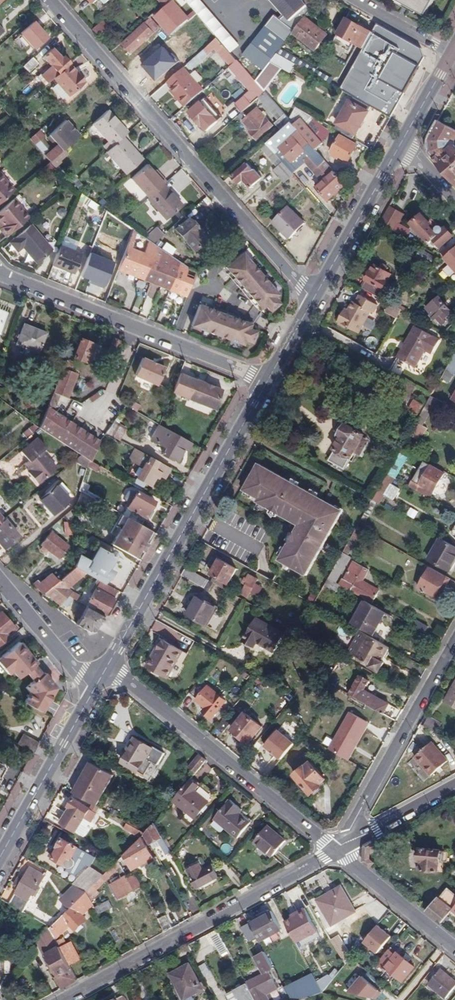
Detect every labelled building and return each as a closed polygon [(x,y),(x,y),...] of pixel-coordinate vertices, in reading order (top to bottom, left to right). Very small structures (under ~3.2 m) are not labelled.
[(103,12),(118,0),(92,0),(103,12)] [(238,41),(202,0),(188,0),(230,48),(238,41)] [(303,0),(273,0),(286,15),(281,20),(274,15),(265,26),(286,42),(294,33),(306,18),(311,10),(306,4),(303,0)] [(424,16),(434,0),(395,0),(424,16)] [(172,27),(176,32),(187,22),(170,3),(155,17),(168,31),(172,27)] [(161,28),(153,17),(124,43),(133,53),(161,28)] [(329,35),(306,18),(294,33),(317,50),(329,35)] [(364,49),(367,43),(373,33),(346,18),(337,34),(364,49)] [(111,27),(106,21),(94,31),(99,37),(111,27)] [(47,37),(33,22),(22,33),(35,48),(47,37)] [(367,43),(418,71),(426,58),(423,49),(378,24),(373,33),(367,43)] [(234,65),(239,60),(219,37),(208,46),(189,63),(193,68),(216,48),(232,66),(234,65)] [(272,62),(273,60),(252,43),(243,55),(264,71),(272,62)] [(360,57),(410,85),(418,71),(367,43),(364,49),(360,57)] [(154,75),(158,80),(180,61),(173,53),(172,55),(165,47),(143,66),(153,76),(154,75)] [(38,77),(45,86),(54,78),(70,63),(64,56),(61,59),(52,49),(44,56),(53,67),(43,76),(41,74),(38,77)] [(291,73),(296,64),(278,54),(273,60),(272,62),(291,73)] [(25,75),(40,62),(35,56),(20,69),(25,75)] [(391,118),(410,85),(360,57),(341,89),(355,97),(371,107),(391,118)] [(260,83),(257,80),(239,60),(234,65),(240,72),(239,74),(246,82),(248,81),(254,88),(260,83)] [(86,81),(70,63),(54,78),(70,95),(86,81)] [(185,107),(204,91),(183,68),(167,82),(173,89),(171,91),(185,107)] [(241,88),(232,95),(236,100),(245,92),(241,88)] [(260,98),(261,97),(255,89),(236,106),(243,113),(260,98)] [(276,117),(283,110),(267,92),(261,97),(260,98),(276,117)] [(188,110),(206,131),(221,117),(203,97),(188,110)] [(353,139),(371,107),(355,97),(336,130),(343,133),(353,139)] [(309,124),(315,118),(297,108),(291,119),(293,122),(317,149),(317,150),(325,143),(309,124)] [(274,127),(257,109),(243,122),(252,133),(251,134),(257,142),(274,127)] [(94,123),(114,146),(124,137),(129,133),(109,110),(94,123)] [(293,122),(291,119),(286,113),(276,122),(283,131),(293,122)] [(45,156),(50,162),(57,156),(65,148),(80,136),(66,120),(50,135),(58,145),(53,150),(45,156)] [(438,121),(429,136),(427,142),(428,151),(434,158),(435,158),(454,182),(454,143),(454,142),(454,130),(438,121)] [(317,149),(293,122),(283,131),(268,143),(281,158),(285,162),(290,169),(294,173),(307,163),(307,162),(304,159),(309,154),(317,149)] [(39,131),(31,139),(36,145),(43,138),(45,137),(39,131)] [(357,144),(358,142),(353,139),(343,133),(332,152),(334,153),(333,156),(338,159),(340,156),(349,162),(359,145),(357,144)] [(114,146),(108,151),(128,173),(144,159),(124,137),(114,146)] [(36,145),(45,156),(53,150),(43,138),(36,145)] [(268,143),(263,148),(276,162),(281,158),(268,143)] [(65,148),(57,156),(61,160),(69,152),(65,148)] [(327,173),(333,168),(317,150),(317,149),(309,154),(327,173)] [(321,178),(327,173),(309,154),(304,159),(307,162),(307,163),(321,178)] [(281,177),(290,169),(285,162),(276,170),(281,177)] [(168,181),(162,175),(157,169),(155,171),(148,164),(132,178),(149,198),(150,197),(164,184),(168,181)] [(254,170),(249,164),(235,176),(241,183),(244,180),(251,189),(264,178),(256,169),(254,170)] [(329,199),(347,184),(341,177),(336,171),(318,186),(329,199)] [(15,192),(0,174),(0,205),(15,192)] [(346,175),(341,177),(347,184),(352,189),(358,178),(353,176),(352,178),(346,175)] [(149,198),(148,199),(167,220),(183,206),(164,184),(150,197),(149,198)] [(9,236),(30,218),(15,200),(0,213),(0,225),(3,228),(9,236)] [(89,200),(87,207),(97,210),(99,203),(89,200)] [(288,206),(274,221),(293,236),(307,221),(288,206)] [(390,206),(381,223),(395,231),(405,214),(390,206)] [(409,225),(427,245),(431,241),(439,249),(454,234),(448,226),(446,229),(442,227),(438,227),(435,229),(430,224),(428,227),(419,216),(409,225)] [(192,220),(188,217),(176,228),(194,249),(209,235),(203,228),(200,230),(196,225),(198,223),(194,219),(192,220)] [(53,250),(32,224),(11,242),(18,251),(24,246),(38,262),(53,250)] [(135,230),(118,269),(188,295),(197,273),(195,271),(185,264),(155,243),(135,230)] [(61,244),(53,264),(74,273),(82,254),(61,244)] [(443,257),(454,270),(454,247),(443,257)] [(435,257),(422,250),(418,257),(431,264),(435,257)] [(228,273),(238,285),(240,283),(248,291),(246,294),(256,305),(258,303),(262,307),(266,304),(271,310),(280,302),(275,296),(279,292),(243,252),(226,267),(230,271),(228,273)] [(91,254),(81,276),(106,286),(115,264),(91,254)] [(185,264),(195,271),(198,265),(188,259),(185,264)] [(392,273),(375,264),(367,279),(384,288),(392,273)] [(240,283),(238,285),(246,294),(248,291),(240,283)] [(347,314),(344,312),(339,321),(359,332),(371,312),(374,313),(378,306),(361,296),(357,303),(354,301),(349,311),(347,314)] [(446,319),(454,312),(440,297),(427,308),(432,314),(429,316),(434,321),(437,319),(442,326),(448,321),(446,319)] [(220,312),(221,309),(207,303),(206,306),(200,304),(191,325),(242,346),(244,341),(251,344),(255,333),(248,330),(250,325),(245,323),(246,320),(232,314),(230,317),(220,312)] [(387,311),(396,317),(401,309),(392,304),(391,303),(387,311)] [(9,312),(0,308),(0,333),(9,312)] [(24,347),(38,353),(46,332),(24,324),(16,344),(24,347)] [(440,340),(416,326),(398,357),(417,367),(427,350),(433,353),(440,340)] [(99,345),(81,338),(73,357),(91,364),(99,345)] [(112,363),(121,341),(114,338),(105,360),(112,363)] [(36,358),(38,353),(24,347),(23,353),(36,358)] [(447,370),(454,375),(454,355),(447,370)] [(165,366),(143,357),(136,374),(157,383),(165,366)] [(66,359),(53,393),(67,398),(77,374),(70,372),(74,362),(66,359)] [(216,407),(223,388),(180,372),(173,392),(216,407)] [(418,386),(408,381),(401,394),(410,399),(418,386)] [(92,402),(103,393),(100,389),(89,398),(92,402)] [(424,405),(416,400),(411,410),(419,414),(424,405)] [(88,459),(90,460),(101,441),(47,408),(39,428),(45,432),(81,455),(88,459)] [(107,432),(120,439),(125,429),(113,422),(107,432)] [(178,461),(184,449),(189,440),(160,424),(150,440),(166,449),(162,454),(171,459),(172,458),(178,461)] [(366,434),(347,424),(341,435),(343,436),(335,449),(337,449),(331,460),(346,469),(356,451),(361,454),(368,442),(363,439),(366,434)] [(46,448),(38,438),(21,451),(29,461),(26,464),(31,471),(29,473),(38,484),(57,468),(42,452),(46,448)] [(188,451),(193,443),(189,440),(184,449),(188,451)] [(164,478),(171,468),(138,450),(133,459),(143,465),(136,477),(146,483),(150,478),(153,480),(155,476),(158,478),(160,475),(164,478)] [(97,471),(100,465),(90,460),(88,459),(87,465),(97,471)] [(425,462),(410,487),(431,498),(445,474),(425,462)] [(285,554),(311,569),(344,510),(336,506),(318,496),(311,492),(299,485),(292,481),(260,463),(245,489),(247,491),(255,495),(261,498),(259,502),(272,509),(280,513),(301,525),(296,535),(292,542),(288,548),(285,554)] [(394,478),(388,474),(373,500),(380,504),(384,496),(391,484),(394,478)] [(67,497),(53,483),(38,497),(51,511),(67,497)] [(391,484),(384,496),(393,500),(399,489),(391,484)] [(122,514),(141,525),(145,517),(149,518),(153,512),(150,508),(153,502),(135,492),(134,494),(130,492),(127,492),(124,498),(125,501),(129,503),(122,514)] [(336,506),(344,510),(346,507),(338,502),(336,506)] [(278,517),(280,513),(272,509),(270,512),(278,517)] [(111,545),(138,561),(154,532),(141,525),(122,514),(121,514),(110,533),(116,536),(111,545)] [(4,519),(0,523),(0,543),(4,548),(19,536),(4,519)] [(70,533),(68,520),(61,521),(63,534),(70,533)] [(65,546),(48,532),(39,543),(57,557),(65,546)] [(288,540),(292,542),(296,535),(292,533),(288,540)] [(441,538),(429,559),(450,571),(454,561),(454,546),(441,538)] [(101,581),(104,583),(111,572),(105,569),(113,556),(107,552),(106,554),(98,550),(90,564),(78,558),(74,566),(86,573),(93,576),(101,581)] [(344,553),(329,579),(335,583),(350,556),(344,553)] [(308,575),(311,569),(285,554),(284,556),(281,560),(308,575)] [(239,570),(219,560),(212,574),(230,585),(239,570)] [(353,586),(350,591),(372,603),(377,595),(367,589),(369,585),(362,581),(368,570),(354,562),(345,578),(343,577),(342,580),(353,586)] [(86,573),(74,566),(61,577),(45,592),(59,605),(61,604),(69,597),(72,594),(69,590),(86,573)] [(446,576),(430,567),(419,588),(435,597),(446,576)] [(186,568),(182,575),(206,589),(210,581),(186,568)] [(45,592),(61,577),(59,574),(54,578),(51,575),(36,588),(43,595),(45,592)] [(262,582),(253,577),(251,581),(247,579),(244,583),(249,586),(244,594),(253,599),(262,582)] [(104,615),(118,590),(104,583),(101,581),(87,606),(104,615)] [(380,591),(369,585),(367,589),(377,595),(380,591)] [(224,610),(199,596),(188,615),(214,629),(224,610)] [(73,601),(69,597),(61,604),(65,608),(73,601)] [(384,615),(359,601),(348,620),(373,634),(384,615)] [(88,631),(96,629),(104,615),(87,606),(84,611),(79,608),(75,616),(79,619),(76,625),(88,631)] [(5,640),(9,637),(5,633),(13,625),(1,611),(0,612),(0,644),(5,640)] [(285,634),(256,618),(243,643),(254,649),(258,642),(275,652),(285,634)] [(389,647),(368,635),(356,656),(370,664),(369,666),(379,672),(384,663),(379,660),(382,655),(384,657),(389,647)] [(168,678),(183,651),(163,640),(148,667),(168,678)] [(19,641),(0,657),(0,664),(8,673),(12,670),(19,677),(26,671),(35,664),(36,662),(19,641)] [(188,654),(183,651),(168,678),(173,681),(188,654)] [(42,712),(56,687),(44,671),(42,673),(35,664),(26,671),(34,680),(26,687),(30,692),(25,702),(42,712)] [(384,712),(398,720),(401,715),(388,707),(390,703),(364,689),(369,680),(361,675),(350,694),(353,696),(384,712)] [(200,681),(191,692),(198,698),(197,699),(207,707),(203,711),(212,718),(226,701),(209,687),(208,688),(200,681)] [(452,689),(454,690),(450,696),(448,695),(444,701),(454,707),(454,684),(452,689)] [(368,722),(351,712),(330,749),(347,759),(368,722)] [(262,727),(246,713),(233,729),(249,744),(262,727)] [(428,717),(424,727),(438,731),(441,722),(428,717)] [(370,723),(368,722),(347,759),(350,760),(370,723)] [(282,760),(295,744),(279,730),(265,746),(282,760)] [(142,741),(137,738),(124,762),(139,771),(137,773),(143,777),(153,760),(158,763),(164,751),(154,745),(153,747),(147,744),(146,741),(144,740),(142,741)] [(26,739),(22,746),(34,753),(38,745),(26,739)] [(443,756),(429,740),(413,755),(427,770),(443,756)] [(31,752),(23,772),(31,775),(39,755),(31,752)] [(197,773),(208,760),(201,754),(191,768),(197,773)] [(73,793),(96,806),(113,775),(91,763),(73,793)] [(327,780),(312,763),(306,768),(304,766),(295,774),(313,795),(322,787),(321,785),(327,780)] [(192,779),(174,800),(197,818),(211,802),(198,791),(202,787),(192,779)] [(92,807),(75,798),(70,807),(71,808),(61,824),(76,833),(92,807)] [(238,839),(252,823),(238,811),(241,807),(231,800),(215,820),(238,839)] [(127,823),(124,829),(134,834),(137,829),(127,823)] [(146,833),(151,843),(157,839),(167,855),(171,852),(155,823),(152,827),(146,833)] [(145,834),(146,833),(152,827),(148,824),(141,831),(145,834)] [(256,842),(272,855),(285,841),(269,826),(256,842)] [(142,837),(125,855),(134,870),(154,858),(142,837)] [(80,848),(64,840),(59,848),(60,849),(54,859),(72,869),(74,868),(77,865),(77,861),(73,859),(80,848)] [(441,851),(420,849),(419,861),(420,861),(419,869),(422,869),(422,871),(439,872),(439,863),(441,863),(441,851)] [(87,892),(89,896),(121,865),(118,861),(96,884),(87,892)] [(199,889),(220,877),(213,866),(204,871),(201,865),(190,872),(199,889)] [(23,891),(14,907),(29,915),(35,903),(34,903),(37,898),(41,899),(45,893),(41,890),(43,886),(46,887),(50,879),(35,871),(27,883),(21,879),(16,887),(23,891)] [(121,903),(143,890),(135,877),(114,890),(121,903)] [(77,878),(73,885),(77,887),(87,892),(96,884),(86,879),(85,882),(77,878)] [(65,900),(74,906),(87,892),(77,887),(65,900)] [(341,888),(317,903),(333,928),(358,914),(341,888)] [(441,924),(453,909),(454,907),(454,894),(448,888),(436,903),(436,902),(428,912),(441,924)] [(51,929),(55,935),(72,926),(75,932),(89,924),(84,915),(96,908),(89,896),(87,892),(74,906),(51,929)] [(296,944),(317,932),(305,909),(296,914),(297,916),(291,919),(284,924),(296,944)] [(259,944),(281,931),(271,912),(248,925),(255,936),(259,944)] [(159,920),(165,932),(175,927),(168,915),(159,920)] [(104,922),(108,930),(120,922),(116,916),(104,922)] [(0,925),(0,942),(4,944),(11,932),(0,925)] [(247,941),(255,936),(248,925),(240,929),(247,941)] [(378,953),(392,937),(378,926),(365,942),(378,953)] [(225,952),(217,939),(212,942),(219,955),(225,952)] [(57,975),(64,988),(79,980),(71,965),(63,950),(60,944),(48,951),(60,973),(57,975)] [(63,950),(71,965),(81,959),(73,944),(63,950)] [(10,948),(7,954),(17,961),(21,955),(10,948)] [(403,982),(415,967),(398,953),(396,956),(390,951),(377,967),(382,972),(386,968),(403,982)] [(245,984),(254,999),(267,999),(264,995),(276,988),(272,982),(269,983),(264,973),(267,972),(273,968),(264,953),(254,958),(263,974),(245,984)] [(202,992),(189,967),(170,977),(182,999),(187,999),(202,992)] [(429,984),(447,999),(454,989),(454,982),(441,970),(429,984)] [(269,983),(272,982),(267,972),(264,973),(269,983)] [(346,983),(351,987),(359,977),(355,973),(346,983)] [(313,974),(285,990),(291,999),(303,999),(310,998),(324,993),(313,974)] [(317,981),(322,989),(334,982),(329,974),(317,981)] [(350,993),(377,999),(382,993),(363,977),(350,993)] [(238,999),(254,999),(245,984),(226,995),(228,999),(238,999)]
